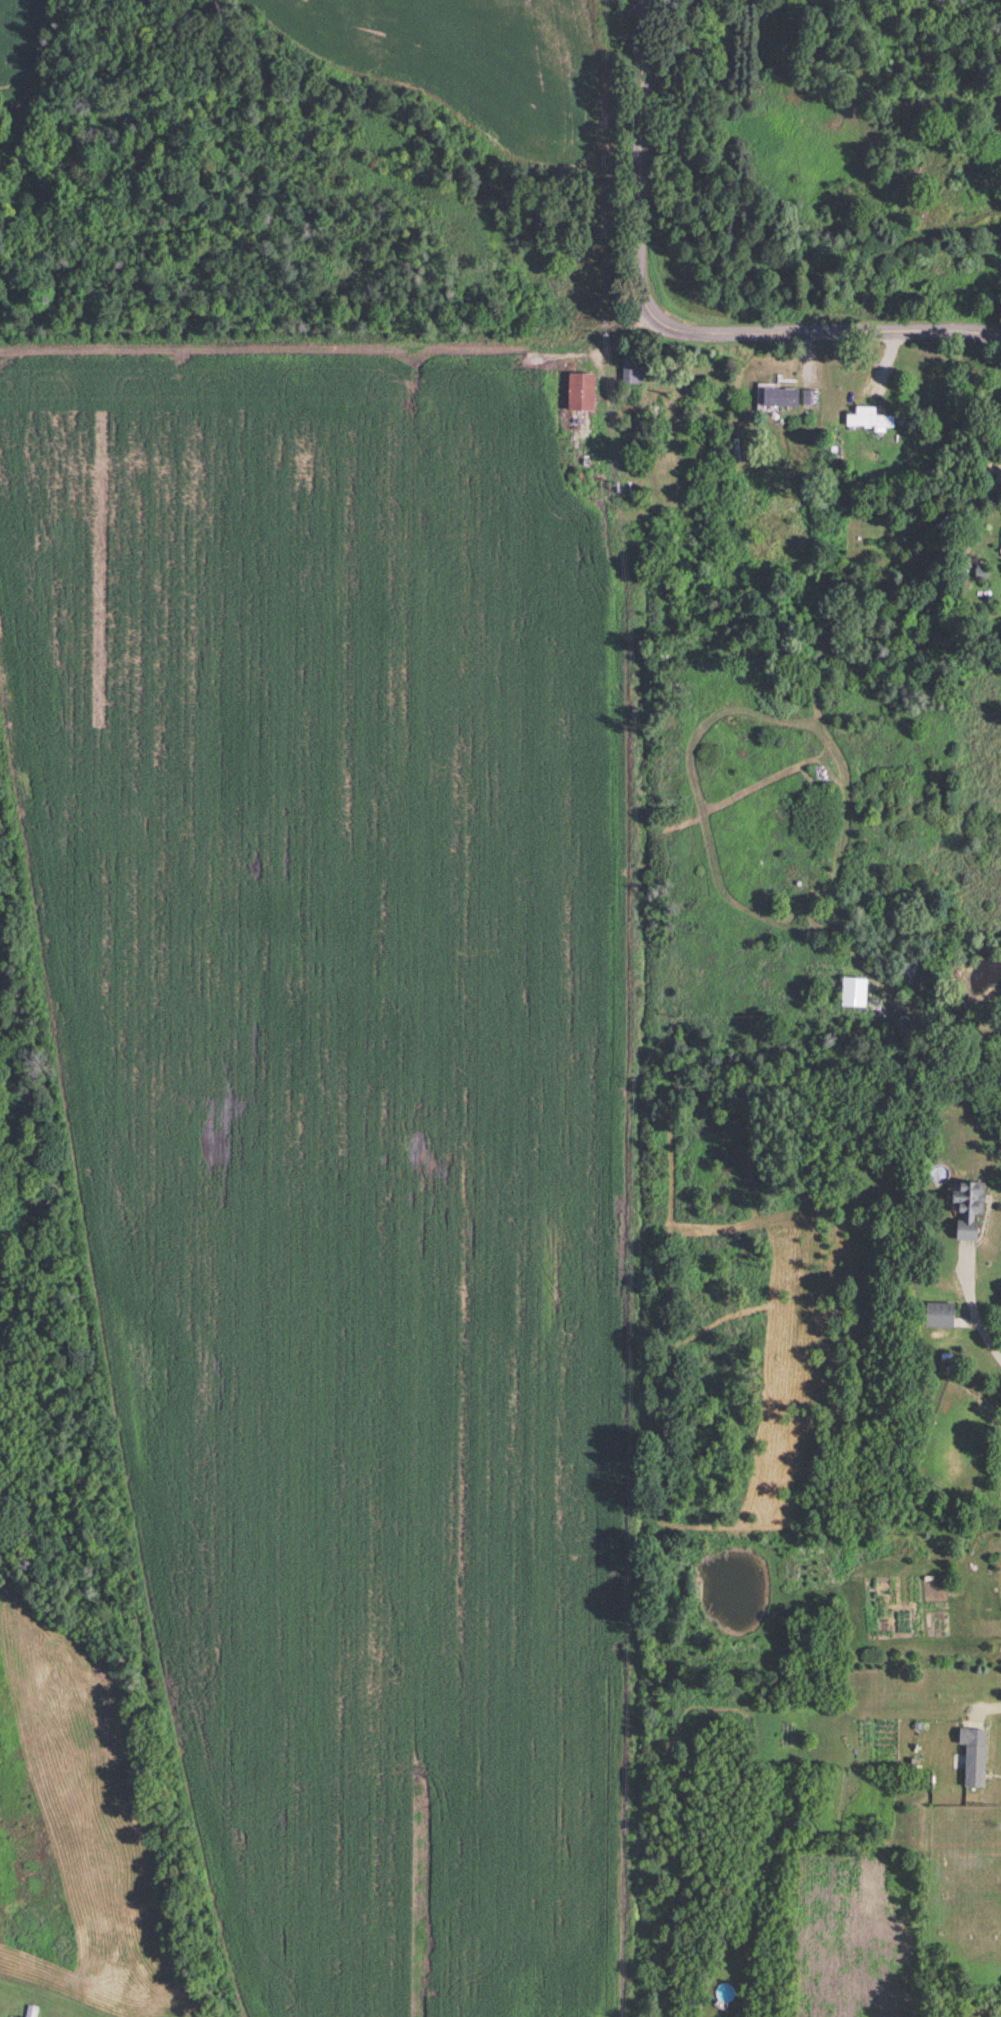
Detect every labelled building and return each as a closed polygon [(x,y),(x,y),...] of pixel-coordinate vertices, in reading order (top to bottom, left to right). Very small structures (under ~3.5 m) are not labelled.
[(623,359),(623,385),(643,385),(643,359),(623,359)] [(596,375),(569,375),(569,412),(596,412),(596,375)] [(799,390),(764,390),(764,408),(799,408),(799,390)] [(802,408),(817,408),(817,392),(802,392),(802,408)] [(876,429),(876,436),(886,436),(886,430),(895,430),(895,418),(876,418),(876,409),(857,409),(857,417),(847,417),(847,429),(876,429)] [(674,438),(674,451),(689,451),(689,438),(674,438)] [(866,980),(843,980),(843,1008),(866,1008),(866,980)] [(985,1183),(961,1182),(961,1192),(956,1192),(955,1204),(959,1204),(959,1241),(980,1241),(980,1216),(984,1216),(985,1183)] [(954,1328),(954,1304),(926,1304),(926,1328),(954,1328)] [(986,1731),(959,1730),(959,1746),(966,1746),(965,1788),(985,1789),(986,1731)] [(37,2008),(26,2007),(25,2016),(36,2016),(37,2008)]
